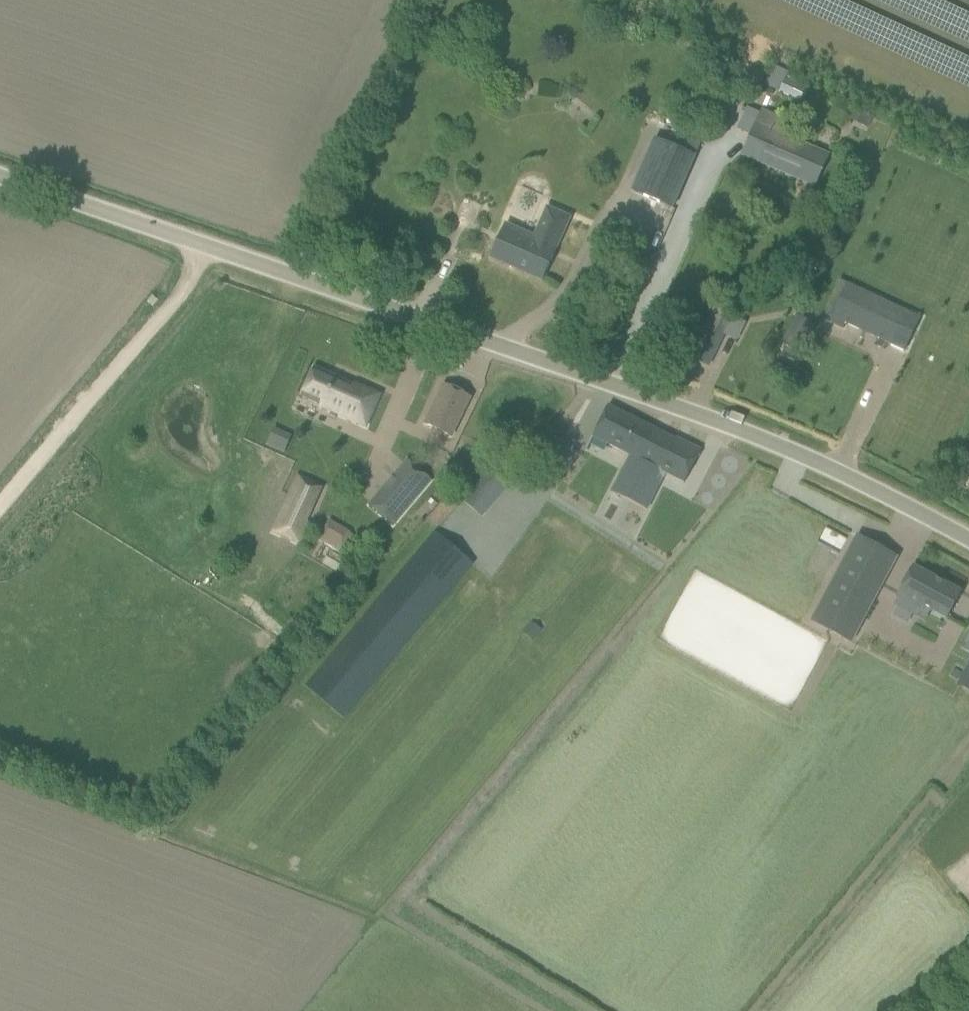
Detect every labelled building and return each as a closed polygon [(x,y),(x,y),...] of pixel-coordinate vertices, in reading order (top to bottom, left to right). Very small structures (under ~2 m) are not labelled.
[(766,72),(754,67),(747,85),(753,87),(756,79),(762,82),(766,72)] [(770,73),(764,85),(801,103),(808,89),(785,78),(788,73),(773,67),(770,73)] [(747,107),(737,129),(751,135),(750,136),(742,155),(814,186),(822,168),(823,168),(830,155),(787,136),(781,134),(787,121),(762,109),(760,113),(747,107)] [(855,108),(851,118),(869,126),(873,117),(855,108)] [(695,151),(701,137),(691,132),(684,147),(695,151)] [(673,207),(695,156),(655,140),(633,191),(673,207)] [(499,239),(491,258),(542,280),(550,261),(557,245),(570,216),(546,206),(532,236),(505,225),(499,239)] [(847,283),(829,322),(843,329),(846,324),(904,351),(920,318),(847,283)] [(700,338),(691,356),(708,364),(717,346),(729,322),(732,315),(715,307),(711,314),(700,338)] [(816,324),(798,315),(782,344),(800,354),(816,324)] [(331,408),(341,413),(340,415),(345,418),(366,427),(380,394),(354,382),(353,386),(344,382),(345,380),(314,367),(301,396),(320,405),(320,406),(330,411),(331,408)] [(451,436),(470,397),(445,384),(425,423),(451,436)] [(608,405),(599,423),(592,436),(630,456),(612,492),(629,501),(647,465),(637,460),(653,428),(608,405)] [(647,465),(629,501),(645,509),(663,473),(684,483),(701,450),(684,442),(682,445),(675,441),(676,438),(675,440),(653,428),(637,460),(647,465)] [(269,444),(286,450),(291,437),(274,431),(269,444)] [(407,459),(368,505),(393,526),(432,480),(407,459)] [(490,469),(465,499),(484,516),(509,486),(490,469)] [(297,474),(270,532),(295,544),(299,546),(300,546),(303,538),(307,531),(302,529),(322,486),(297,474)] [(338,551),(348,533),(328,522),(318,540),(338,551)] [(435,533),(306,686),(343,717),(472,564),(447,543),(435,533)] [(856,536),(811,621),(851,642),(896,558),(856,536)] [(912,566),(903,584),(895,598),(921,611),(923,607),(947,619),(961,593),(912,566)] [(532,623),(524,633),(532,639),(540,629),(532,623)] [(960,647),(968,652),(968,631),(960,647)]
